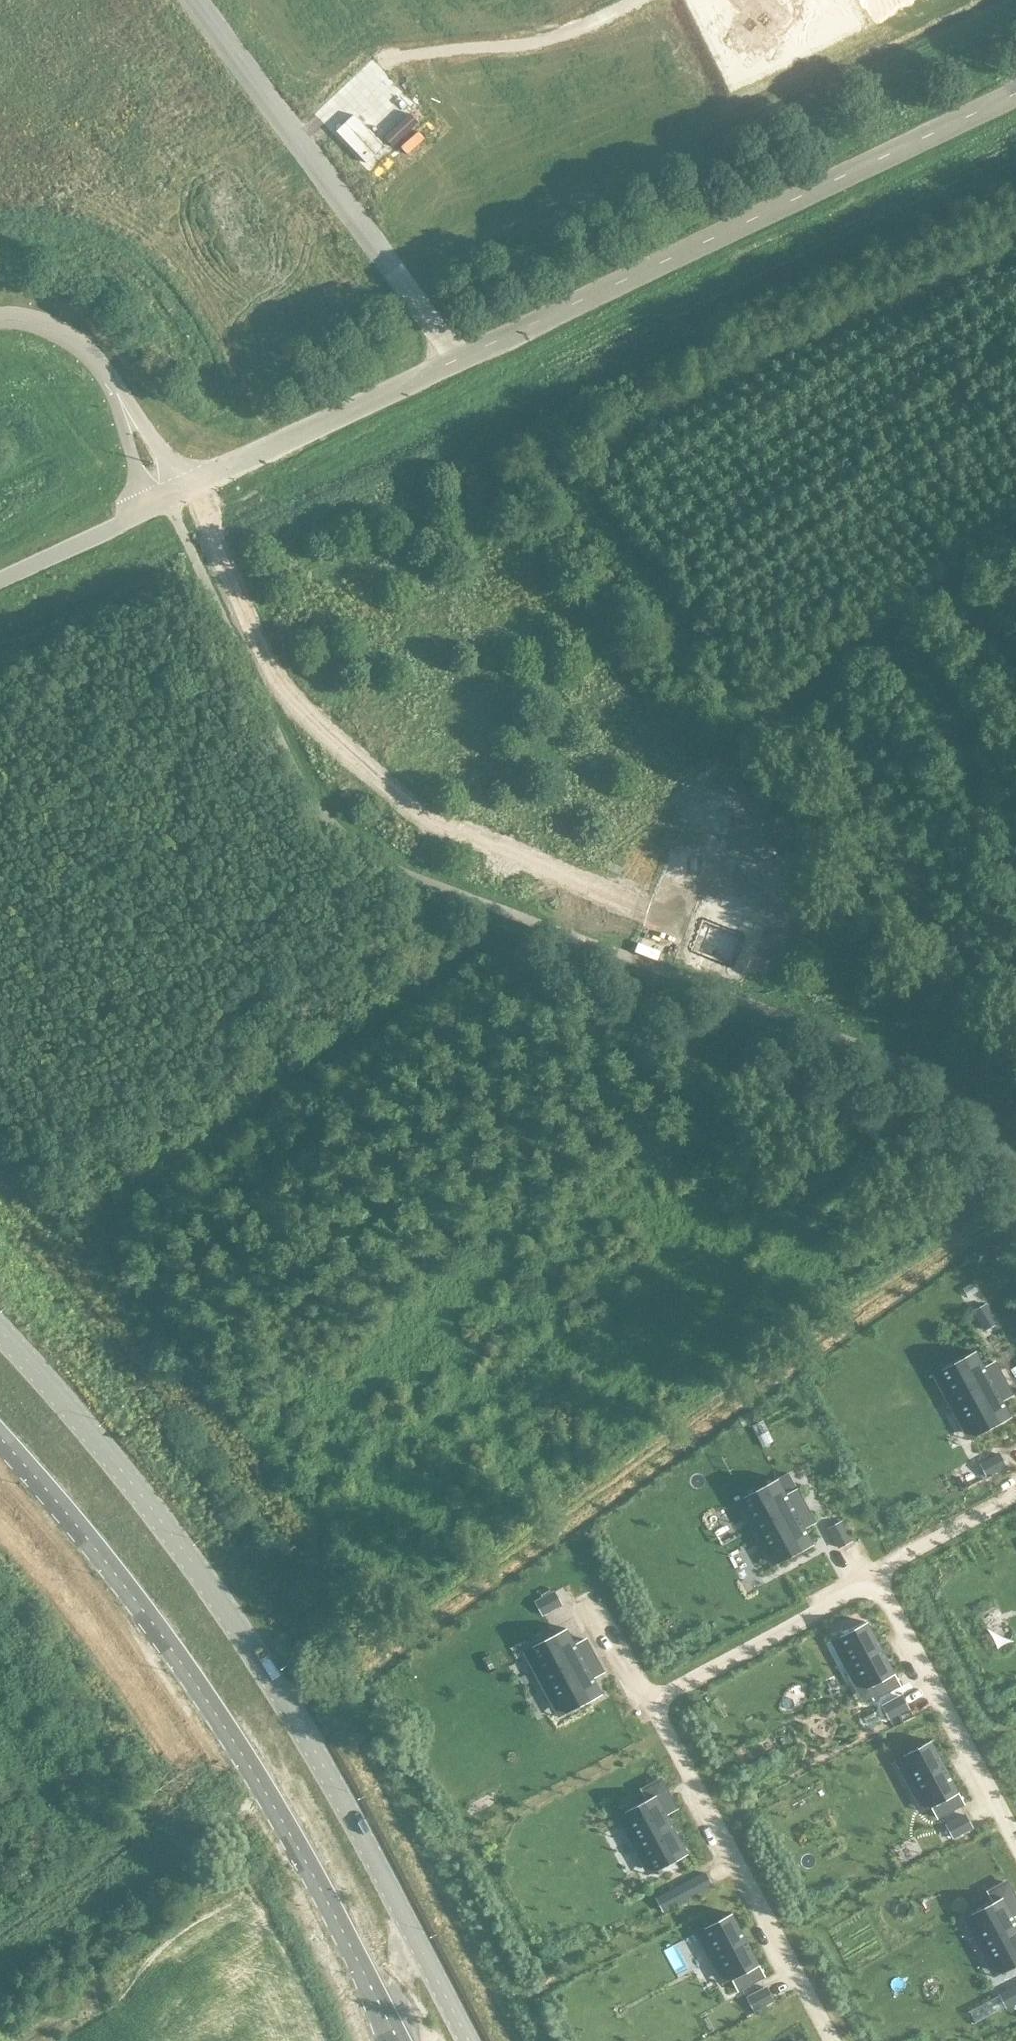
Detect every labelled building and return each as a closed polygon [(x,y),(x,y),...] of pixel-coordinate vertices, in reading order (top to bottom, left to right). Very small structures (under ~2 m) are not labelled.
[(132,206),(137,127),(0,119),(0,199),(132,206)] [(739,938),(723,932),(722,932),(715,953),(715,954),(731,960),(739,938)] [(980,1293),(975,1296),(980,1304),(985,1301),(980,1293)] [(987,1302),(974,1309),(984,1327),(996,1320),(987,1302)] [(941,1370),(977,1436),(1011,1418),(1003,1402),(1012,1397),(994,1362),(984,1367),(976,1352),(941,1370)] [(1006,1467),(1000,1455),(981,1464),(988,1477),(1006,1467)] [(745,1495),(780,1561),(815,1543),(806,1527),(816,1522),(797,1487),(788,1492),(779,1477),(745,1495)] [(832,1527),(842,1545),(854,1538),(845,1520),(832,1527)] [(539,1594),(546,1606),(564,1597),(557,1584),(539,1594)] [(868,1620),(841,1634),(874,1696),(901,1681),(868,1620)] [(567,1707),(601,1689),(593,1673),(603,1668),(584,1634),(574,1639),(566,1623),(532,1641),(567,1707)] [(900,1696),(882,1705),(889,1718),(907,1708),(900,1696)] [(932,1739),(905,1753),(938,1815),(965,1800),(932,1739)] [(646,1795),(625,1806),(656,1865),(687,1849),(666,1810),(676,1805),(660,1775),(641,1785),(646,1795)] [(964,1815),(946,1825),(952,1838),(971,1828),(964,1815)] [(695,1894),(713,1884),(706,1871),(688,1881),(695,1894)] [(973,1912),(1004,1971),(1015,1964),(1015,1919),(1014,1915),(1015,1914),(1015,1896),(1008,1881),(989,1891),(994,1900),(973,1912)] [(675,1888),(656,1898),(663,1910),(681,1901),(675,1888)] [(733,1912),(705,1926),(739,1988),(766,1973),(733,1912)] [(764,1988),(746,1998),(753,2010),(771,2001),(764,1988)]
